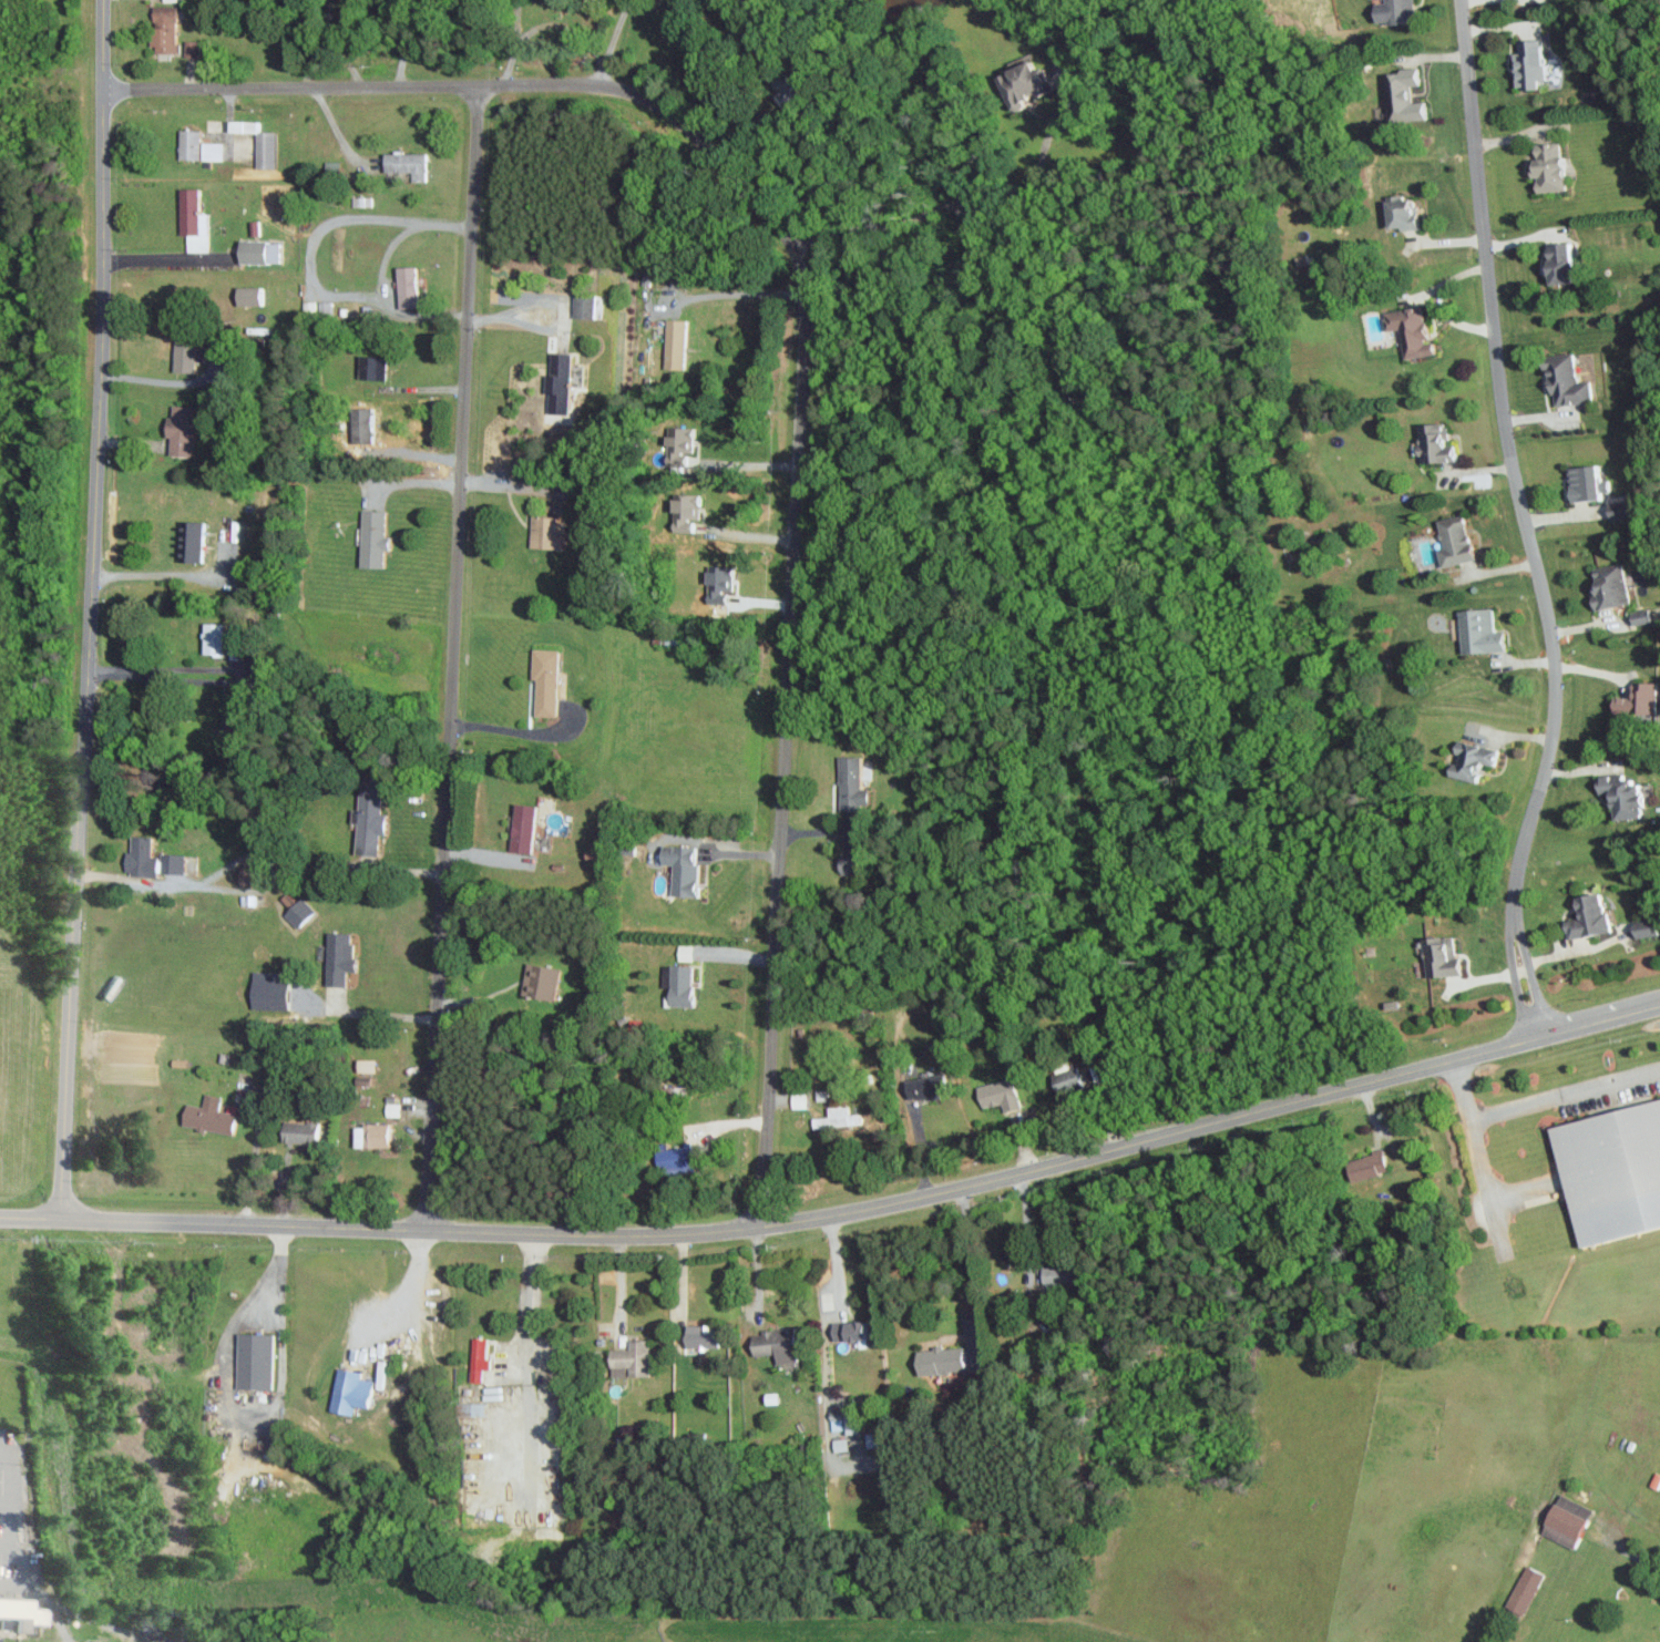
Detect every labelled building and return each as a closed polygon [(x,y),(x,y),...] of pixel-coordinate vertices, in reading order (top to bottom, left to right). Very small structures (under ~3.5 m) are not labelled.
[(1409,0),(1381,0),(1381,2),(1369,3),(1370,25),(1411,21),(1409,0)] [(182,53),(183,9),(165,9),(164,27),(155,27),(155,52),(182,53)] [(1542,80),(1540,39),(1515,40),(1516,55),(1510,55),(1511,67),(1513,67),(1514,88),(1534,87),(1534,80),(1542,80)] [(188,56),(203,56),(203,40),(189,40),(188,56)] [(1005,75),(1016,108),(1062,92),(1054,69),(1046,72),(1042,62),(1005,75)] [(1386,122),(1425,119),(1424,101),(1410,102),(1408,85),(1416,84),(1415,69),(1383,71),(1386,122)] [(206,159),(207,130),(185,130),(184,159),(206,159)] [(1533,193),(1562,189),(1556,141),(1530,145),(1531,158),(1525,158),(1528,178),(1531,178),(1533,193)] [(207,160),(229,160),(229,142),(208,142),(207,160)] [(414,172),(415,181),(430,181),(429,153),(386,154),(386,172),(414,172)] [(185,234),(204,235),(205,188),(186,188),(185,234)] [(1406,206),(1406,196),(1381,197),(1382,229),(1413,228),(1413,206),(1406,206)] [(285,241),(245,240),(244,262),(285,264),(285,241)] [(1571,258),(1571,243),(1541,243),(1543,284),(1569,283),(1568,258),(1571,258)] [(423,308),(422,266),(402,266),(403,308),(423,308)] [(269,286),(240,286),(240,305),(269,305),(269,286)] [(576,317),(600,318),(601,294),(577,294),(576,317)] [(1381,312),(1383,330),(1397,329),(1401,358),(1428,354),(1421,306),(1381,312)] [(695,319),(670,319),(669,368),(694,369),(695,319)] [(179,372),(202,372),(203,335),(181,335),(179,372)] [(555,353),(553,413),(575,414),(578,354),(555,353)] [(1574,382),(1571,354),(1541,358),(1548,407),(1590,401),(1587,380),(1574,382)] [(386,356),(364,356),(363,379),(385,379),(386,356)] [(173,416),(172,437),(175,437),(174,454),(196,455),(198,406),(177,405),(176,416),(173,416)] [(1417,463),(1450,461),(1449,444),(1446,444),(1445,423),(1415,425),(1417,463)] [(1601,500),(1601,492),(1609,492),(1609,480),(1599,480),(1598,465),(1565,467),(1567,501),(1601,500)] [(702,499),(681,498),(680,532),(701,532),(702,499)] [(365,567),(390,568),(391,511),(367,510),(365,567)] [(1438,568),(1471,559),(1459,514),(1434,521),(1441,548),(1434,550),(1438,568)] [(565,516),(538,515),(536,547),(571,548),(571,533),(564,533),(565,516)] [(206,561),(205,521),(185,522),(186,562),(206,561)] [(1591,611),(1628,602),(1618,563),(1586,570),(1594,600),(1589,601),(1591,611)] [(712,566),(711,603),(735,604),(736,589),(742,589),(742,572),(729,571),(729,566),(712,566)] [(1455,611),(1459,654),(1503,650),(1502,631),(1491,632),(1489,608),(1455,611)] [(228,623),(209,623),(208,654),(227,655),(228,623)] [(564,650),(538,649),(537,680),(541,680),(540,716),(561,717),(562,692),(564,650)] [(1631,695),(1625,695),(1625,714),(1652,714),(1653,683),(1631,682),(1631,695)] [(1444,776),(1473,783),(1478,764),(1491,766),(1494,750),(1451,740),(1447,755),(1448,756),(1444,776)] [(844,811),(870,811),(871,757),(845,757),(844,811)] [(1608,820),(1637,818),(1636,776),(1594,777),(1595,795),(1607,794),(1608,820)] [(387,795),(365,794),(364,809),(358,809),(357,824),(364,824),(362,851),(388,853),(390,814),(386,813),(387,795)] [(514,851),(536,854),(543,806),(522,803),(514,851)] [(191,874),(192,855),(157,854),(158,836),(136,835),(135,851),(131,851),(129,874),(162,876),(163,872),(191,874)] [(707,847),(665,845),(663,864),(679,865),(677,895),(705,897),(707,847)] [(1571,897),(1574,918),(1561,919),(1564,939),(1605,934),(1600,893),(1571,897)] [(319,914),(307,899),(289,914),(301,928),(319,914)] [(1631,939),(1654,934),(1652,926),(1629,930),(1631,939)] [(351,987),(352,972),(363,972),(364,960),(358,959),(359,944),(355,944),(355,934),(333,933),(332,946),(321,945),(320,959),(335,960),(333,986),(351,987)] [(1459,957),(1454,957),(1453,936),(1421,938),(1423,978),(1460,976),(1459,957)] [(561,967),(531,963),(527,996),(556,1000),(561,967)] [(665,988),(675,988),(674,1006),(700,1007),(702,966),(675,965),(675,975),(666,974),(665,988)] [(955,1097),(952,1074),(905,1080),(907,1102),(955,1097)] [(1007,1112),(1024,1110),(1021,1080),(988,1083),(991,1106),(1007,1105),(1007,1112)] [(809,1093),(794,1093),(794,1109),(810,1109),(809,1093)] [(192,1104),(188,1127),(239,1135),(244,1107),(227,1104),(228,1097),(210,1094),(208,1106),(192,1104)] [(403,1117),(403,1099),(389,1099),(389,1116),(403,1117)] [(1549,1129),(1659,1100),(1659,1230),(1580,1251),(1549,1129)] [(864,1114),(853,1114),(852,1106),(829,1107),(829,1116),(817,1117),(818,1126),(865,1124),(864,1114)] [(326,1122),(285,1121),(284,1144),(325,1145),(326,1122)] [(359,1125),(360,1148),(397,1147),(397,1124),(359,1125)] [(701,1148),(666,1149),(667,1174),(702,1173),(701,1148)] [(1350,1183),(1386,1171),(1379,1150),(1343,1162),(1350,1183)] [(876,1321),(834,1324),(836,1342),(877,1339),(876,1321)] [(724,1325),(688,1326),(689,1348),(724,1347),(724,1325)] [(801,1363),(800,1329),(764,1330),(764,1337),(755,1337),(756,1356),(778,1356),(779,1363),(801,1363)] [(278,1390),(279,1335),(243,1334),(242,1389),(278,1390)] [(487,1383),(487,1370),(495,1370),(495,1360),(491,1360),(492,1339),(477,1338),(475,1382),(487,1383)] [(633,1349),(613,1350),(614,1378),(631,1378),(631,1377),(653,1377),(652,1340),(632,1341),(633,1349)] [(959,1372),(959,1346),(912,1348),(913,1373),(959,1372)] [(367,1372),(342,1368),(335,1412),(359,1415),(360,1407),(375,1409),(380,1381),(366,1379),(367,1372)] [(490,1416),(490,1404),(471,1404),(471,1415),(490,1416)] [(830,1429),(843,1428),(841,1413),(828,1415),(830,1429)] [(831,1439),(833,1452),(848,1450),(846,1437),(831,1439)] [(1571,1548),(1589,1508),(1555,1492),(1537,1533),(1571,1548)] [(1540,1572),(1521,1565),(1503,1610),(1521,1618),(1540,1572)] [(0,1596),(0,1616),(21,1617),(20,1632),(35,1632),(35,1623),(52,1624),(53,1608),(39,1607),(39,1598),(0,1596)]
